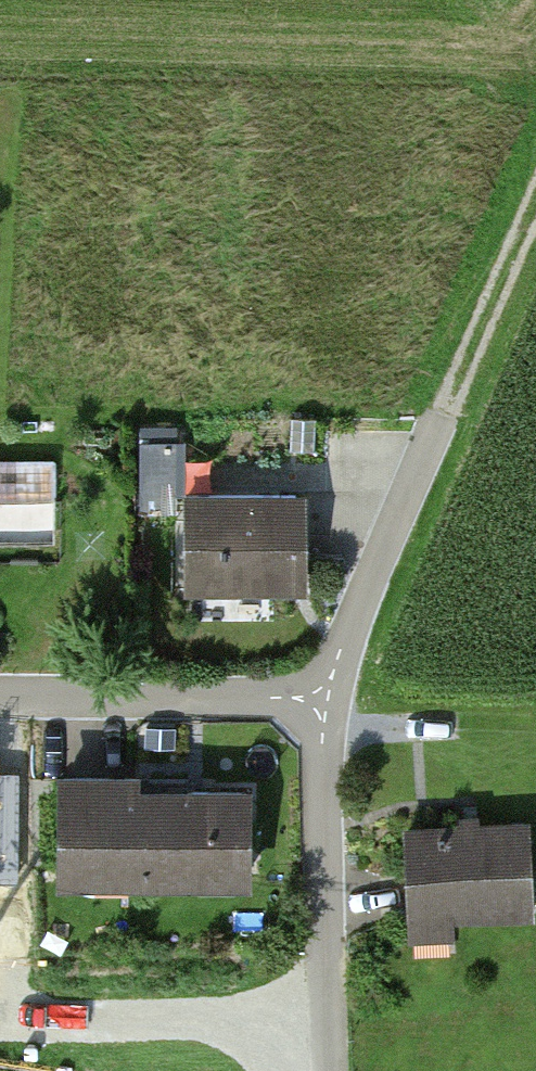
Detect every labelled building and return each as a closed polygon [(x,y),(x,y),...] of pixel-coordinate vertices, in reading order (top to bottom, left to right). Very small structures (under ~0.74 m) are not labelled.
[(179,470),(177,428),(146,430),(148,471),(179,470)] [(51,498),(52,463),(0,463),(0,498),(51,498)] [(297,496),(187,495),(186,587),(297,588),(297,496)] [(136,778),(64,777),(63,853),(133,854),(133,877),(247,878),(248,793),(136,792),(136,778)] [(406,822),(408,913),(532,910),(530,819),(406,822)] [(0,840),(0,881),(18,881),(18,840),(0,840)]
